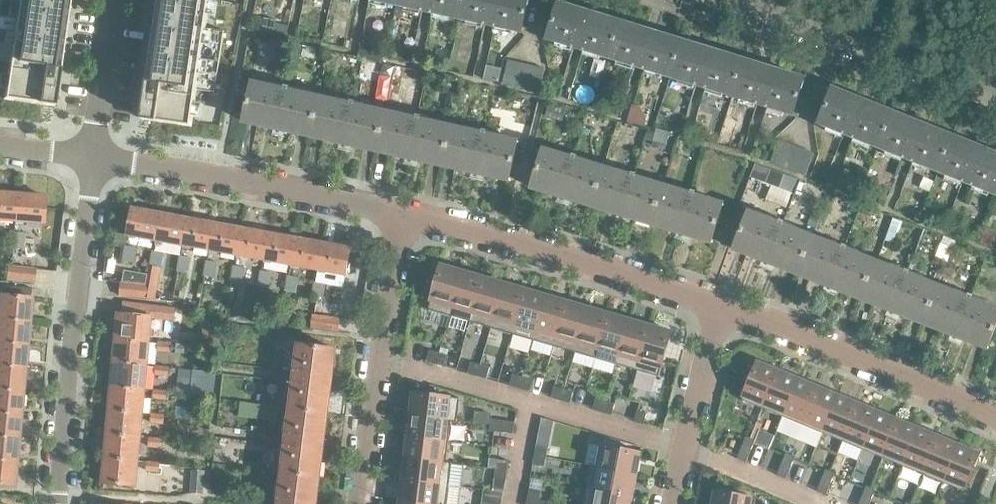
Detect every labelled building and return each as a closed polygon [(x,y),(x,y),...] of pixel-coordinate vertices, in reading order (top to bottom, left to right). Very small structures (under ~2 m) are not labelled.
[(0,1),(0,57),(10,59),(4,96),(55,103),(70,0),(0,0),(0,1)] [(144,116),(194,123),(199,86),(217,89),(226,27),(208,24),(212,0),(161,0),(144,116)] [(397,4),(459,18),(463,0),(398,0),(397,4)] [(529,0),(463,0),(459,18),(522,32),(529,0)] [(548,38),(610,57),(621,21),(559,2),(548,38)] [(682,40),(656,32),(621,21),(610,57),(671,76),(682,40)] [(289,25),(277,22),(274,31),(287,34),(289,25)] [(671,76),(732,95),(743,59),(682,40),(671,76)] [(361,47),(359,55),(383,60),(384,52),(361,47)] [(805,78),(778,70),(743,59),(732,95),(794,114),(805,78)] [(517,86),(522,63),(510,60),(504,83),(517,86)] [(534,66),(522,63),(517,86),(529,89),(534,66)] [(534,66),(529,89),(541,92),(546,69),(534,66)] [(312,136),(320,97),(252,81),(251,83),(252,83),(244,120),(243,120),(243,121),(312,136)] [(457,91),(448,89),(445,103),(454,105),(457,91)] [(893,113),(868,102),(833,89),(819,123),(879,147),(893,113)] [(386,112),(320,97),(312,136),(377,151),(386,112)] [(639,109),(633,107),(630,120),(629,122),(645,127),(645,126),(647,120),(645,117),(639,109)] [(452,126),(386,112),(377,151),(444,166),(452,126)] [(952,136),(927,126),(893,113),(879,147),(938,171),(952,136)] [(444,166),(509,180),(510,179),(509,179),(517,143),(518,143),(518,141),(452,126),(444,166)] [(656,132),(653,140),(666,144),(670,132),(657,128),(656,132)] [(653,141),(653,140),(656,132),(648,129),(645,139),(653,141)] [(986,150),(952,136),(938,171),(995,194),(995,154),(986,150)] [(782,166),(790,144),(778,140),(770,162),(782,166)] [(802,149),(790,144),(782,166),(794,171),(802,149)] [(589,205),(601,167),(543,149),(542,150),(544,151),(533,186),(532,186),(531,187),(589,205)] [(802,149),(794,171),(806,175),(814,153),(802,149)] [(653,224),(665,186),(601,167),(589,205),(653,224)] [(798,177),(772,167),(766,181),(793,191),(798,177)] [(724,206),(725,205),(665,186),(653,224),(713,243),(714,241),(713,241),(723,206),(724,206)] [(15,220),(17,194),(0,192),(0,218),(15,220)] [(44,196),(17,194),(15,220),(42,222),(42,223),(43,223),(45,196),(44,195),(44,196)] [(157,239),(161,213),(135,209),(135,208),(134,208),(129,235),(131,235),(131,234),(157,239)] [(734,249),(786,269),(798,274),(813,237),(748,211),(748,213),(749,213),(735,247),(734,247),(734,249)] [(161,213),(157,239),(184,244),(188,218),(161,213)] [(906,222),(893,217),(888,230),(885,239),(893,242),(896,233),(901,234),(906,222)] [(188,218),(184,244),(211,249),(215,223),(188,218)] [(215,223),(211,249),(238,254),(242,228),(215,223)] [(242,228),(238,254),(265,259),(269,233),(242,228)] [(987,228),(981,243),(993,247),(995,239),(995,232),(987,228)] [(11,265),(21,266),(24,231),(14,230),(11,265)] [(292,264),(297,238),(269,233),(265,259),(292,264)] [(876,261),(813,237),(798,274),(861,299),(876,261)] [(319,269),(324,243),(297,238),(292,264),(319,269)] [(345,274),(345,275),(346,275),(351,247),(350,247),(350,248),(324,243),(319,269),(345,274)] [(137,248),(128,246),(126,261),(135,262),(137,248)] [(156,251),(151,274),(149,285),(149,286),(147,297),(155,298),(165,253),(156,251)] [(193,256),(182,254),(179,270),(190,272),(193,256)] [(220,262),(209,260),(206,276),(217,278),(220,262)] [(861,299),(912,319),(924,323),(939,286),(876,261),(861,299)] [(232,280),(241,282),(243,282),(245,266),(234,264),(232,280)] [(9,265),(7,278),(8,278),(32,281),(33,281),(35,268),(34,268),(9,265)] [(463,271),(442,265),(429,309),(450,316),(463,271)] [(125,281),(149,285),(151,274),(127,270),(125,281)] [(274,272),(263,270),(260,286),(271,288),(274,272)] [(463,271),(450,316),(471,322),(484,277),(463,271)] [(301,276),(290,274),(287,290),(298,292),(301,276)] [(484,277),(471,322),(492,328),(505,283),(484,277)] [(326,297),(329,281),(317,279),(315,295),(326,297)] [(149,286),(122,282),(121,296),(122,296),(146,298),(147,298),(147,297),(149,286)] [(505,283),(492,328),(513,334),(526,289),(505,283)] [(939,286),(924,323),(989,349),(989,347),(988,347),(995,327),(995,308),(939,286)] [(526,289),(513,334),(534,340),(547,295),(526,289)] [(242,295),(231,293),(226,316),(238,319),(242,295)] [(30,321),(32,298),(1,295),(0,307),(0,318),(30,321)] [(547,295),(534,340),(554,346),(567,301),(547,295)] [(567,301),(554,346),(575,352),(588,307),(567,301)] [(126,314),(152,317),(176,319),(177,307),(127,302),(126,314)] [(588,307),(575,352),(596,358),(609,313),(588,307)] [(152,317),(126,314),(121,314),(121,312),(120,312),(118,338),(150,341),(152,317)] [(609,313),(596,358),(617,364),(630,319),(609,313)] [(338,332),(339,332),(340,318),(339,318),(315,315),(314,315),(313,328),(313,329),(313,328),(317,329),(338,331),(338,332)] [(28,345),(30,321),(0,318),(0,342),(28,345)] [(630,319),(617,364),(637,370),(651,325),(630,319)] [(651,325),(637,370),(659,377),(672,332),(651,325)] [(224,331),(206,329),(205,343),(223,345),(224,331)] [(118,338),(115,362),(147,365),(150,341),(118,338)] [(25,368),(28,345),(0,342),(0,366),(25,368)] [(183,344),(173,343),(160,342),(160,350),(172,352),(172,353),(182,354),(183,344)] [(301,345),(293,409),(328,413),(336,349),(301,345)] [(427,361),(436,364),(440,353),(430,350),(427,361)] [(446,367),(449,355),(440,353),(436,364),(446,367)] [(115,362),(113,386),(145,389),(147,365),(115,362)] [(478,376),(481,365),(472,362),(468,373),(478,376)] [(742,400),(763,408),(779,370),(758,362),(742,400)] [(487,379),(491,367),(481,365),(478,376),(487,379)] [(23,392),(25,368),(0,366),(0,389),(23,392)] [(170,376),(171,367),(158,366),(157,375),(170,376)] [(783,417),(799,379),(779,370),(763,408),(783,417)] [(520,388),(523,377),(514,374),(510,386),(520,388)] [(520,388),(529,391),(533,380),(523,377),(520,388)] [(819,387),(799,379),(783,417),(803,425),(819,387)] [(145,389),(113,386),(111,410),(143,413),(145,389)] [(561,400),(565,389),(555,386),(552,398),(561,400)] [(823,433),(839,395),(819,387),(803,425),(823,433)] [(21,415),(23,392),(0,389),(0,413),(21,415)] [(561,400),(571,403),(574,392),(565,389),(561,400)] [(167,400),(168,391),(156,390),(155,399),(167,400)] [(411,415),(458,421),(461,398),(414,392),(411,415)] [(859,403),(839,395),(823,433),(843,441),(859,403)] [(603,412),(606,401),(597,398),(593,410),(603,412)] [(612,415),(616,404),(606,401),(603,412),(612,415)] [(863,450),(879,412),(859,403),(843,441),(863,450)] [(328,413),(293,409),(285,473),(320,477),(328,413)] [(111,410),(109,434),(140,437),(143,413),(111,410)] [(638,410),(635,422),(644,424),(648,413),(638,410)] [(899,420),(879,412),(863,450),(883,458),(899,420)] [(19,438),(21,415),(0,413),(0,437),(19,438)] [(165,424),(166,415),(154,414),(153,423),(165,424)] [(409,436),(450,441),(452,421),(458,422),(458,421),(411,415),(409,436)] [(492,419),(490,431),(502,432),(504,420),(492,419)] [(516,422),(504,420),(502,432),(514,434),(516,422)] [(903,466),(919,428),(899,420),(883,458),(903,466)] [(939,436),(919,428),(903,466),(923,474),(939,436)] [(109,434),(106,458),(138,461),(140,437),(109,434)] [(447,462),(450,441),(409,436),(406,458),(452,464),(453,463),(447,462)] [(747,436),(742,447),(751,451),(756,440),(747,436)] [(943,482),(959,444),(939,436),(923,474),(943,482)] [(17,462),(19,438),(0,437),(0,460),(17,462)] [(163,448),(164,439),(151,438),(151,447),(163,448)] [(641,452),(601,444),(596,466),(591,465),(591,466),(637,474),(641,452)] [(980,453),(959,444),(943,482),(964,491),(980,453)] [(535,455),(547,457),(549,447),(537,445),(535,455)] [(746,462),(747,461),(751,451),(742,447),(737,458),(746,462)] [(787,453),(782,464),(791,468),(796,456),(787,453)] [(535,455),(533,465),(545,467),(547,457),(535,455)] [(138,461),(106,458),(104,484),(105,485),(105,483),(136,486),(138,461)] [(450,485),(452,464),(406,458),(403,480),(450,485)] [(509,461),(497,459),(496,469),(508,470),(509,461)] [(0,460),(0,484),(14,486),(17,462),(0,460)] [(161,472),(161,464),(149,462),(148,471),(161,472)] [(786,478),(787,477),(791,468),(782,464),(777,475),(786,478)] [(637,474),(591,466),(587,487),(633,496),(637,474)] [(192,469),(191,492),(203,493),(205,470),(192,469)] [(507,480),(508,470),(496,469),(495,479),(507,480)] [(826,469),(822,480),(831,484),(835,473),(826,469)] [(320,477),(285,473),(281,503),(317,503),(320,477)] [(403,480),(401,501),(423,503),(447,503),(450,485),(403,480)] [(826,495),(827,493),(831,484),(822,480),(817,491),(826,495)] [(867,486),(862,497),(871,500),(876,489),(867,486)] [(587,487),(583,503),(631,503),(633,496),(587,487)] [(529,498),(540,500),(542,490),(530,488),(529,498)] [(716,490),(713,503),(755,503),(756,498),(716,490)]
